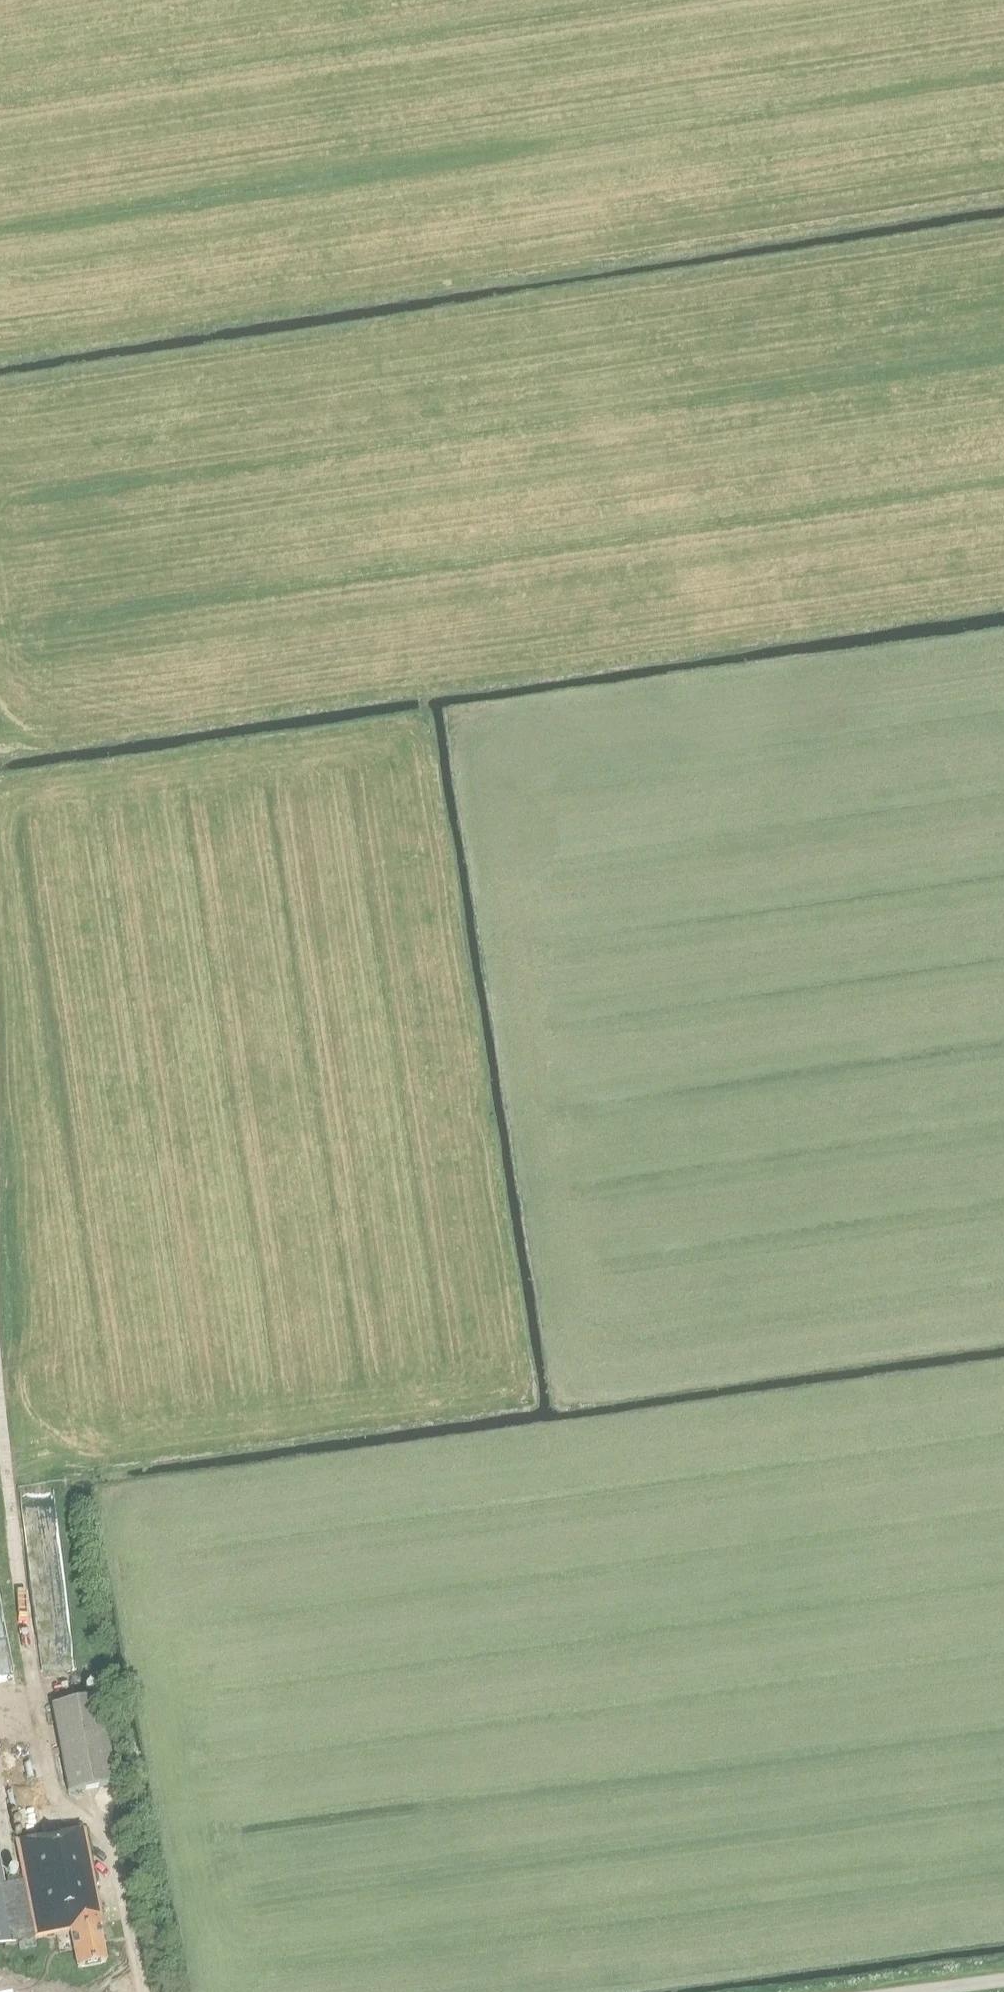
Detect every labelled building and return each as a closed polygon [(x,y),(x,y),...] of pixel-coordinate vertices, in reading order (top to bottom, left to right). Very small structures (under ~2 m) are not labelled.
[(54,1705),(66,1793),(114,1786),(102,1698),(54,1705)] [(13,1944),(13,1942),(68,1932),(75,1969),(103,1963),(96,1926),(101,1925),(83,1830),(61,1834),(61,1830),(14,1839),(22,1881),(2,1885),(0,1874),(0,1946),(13,1944)]
